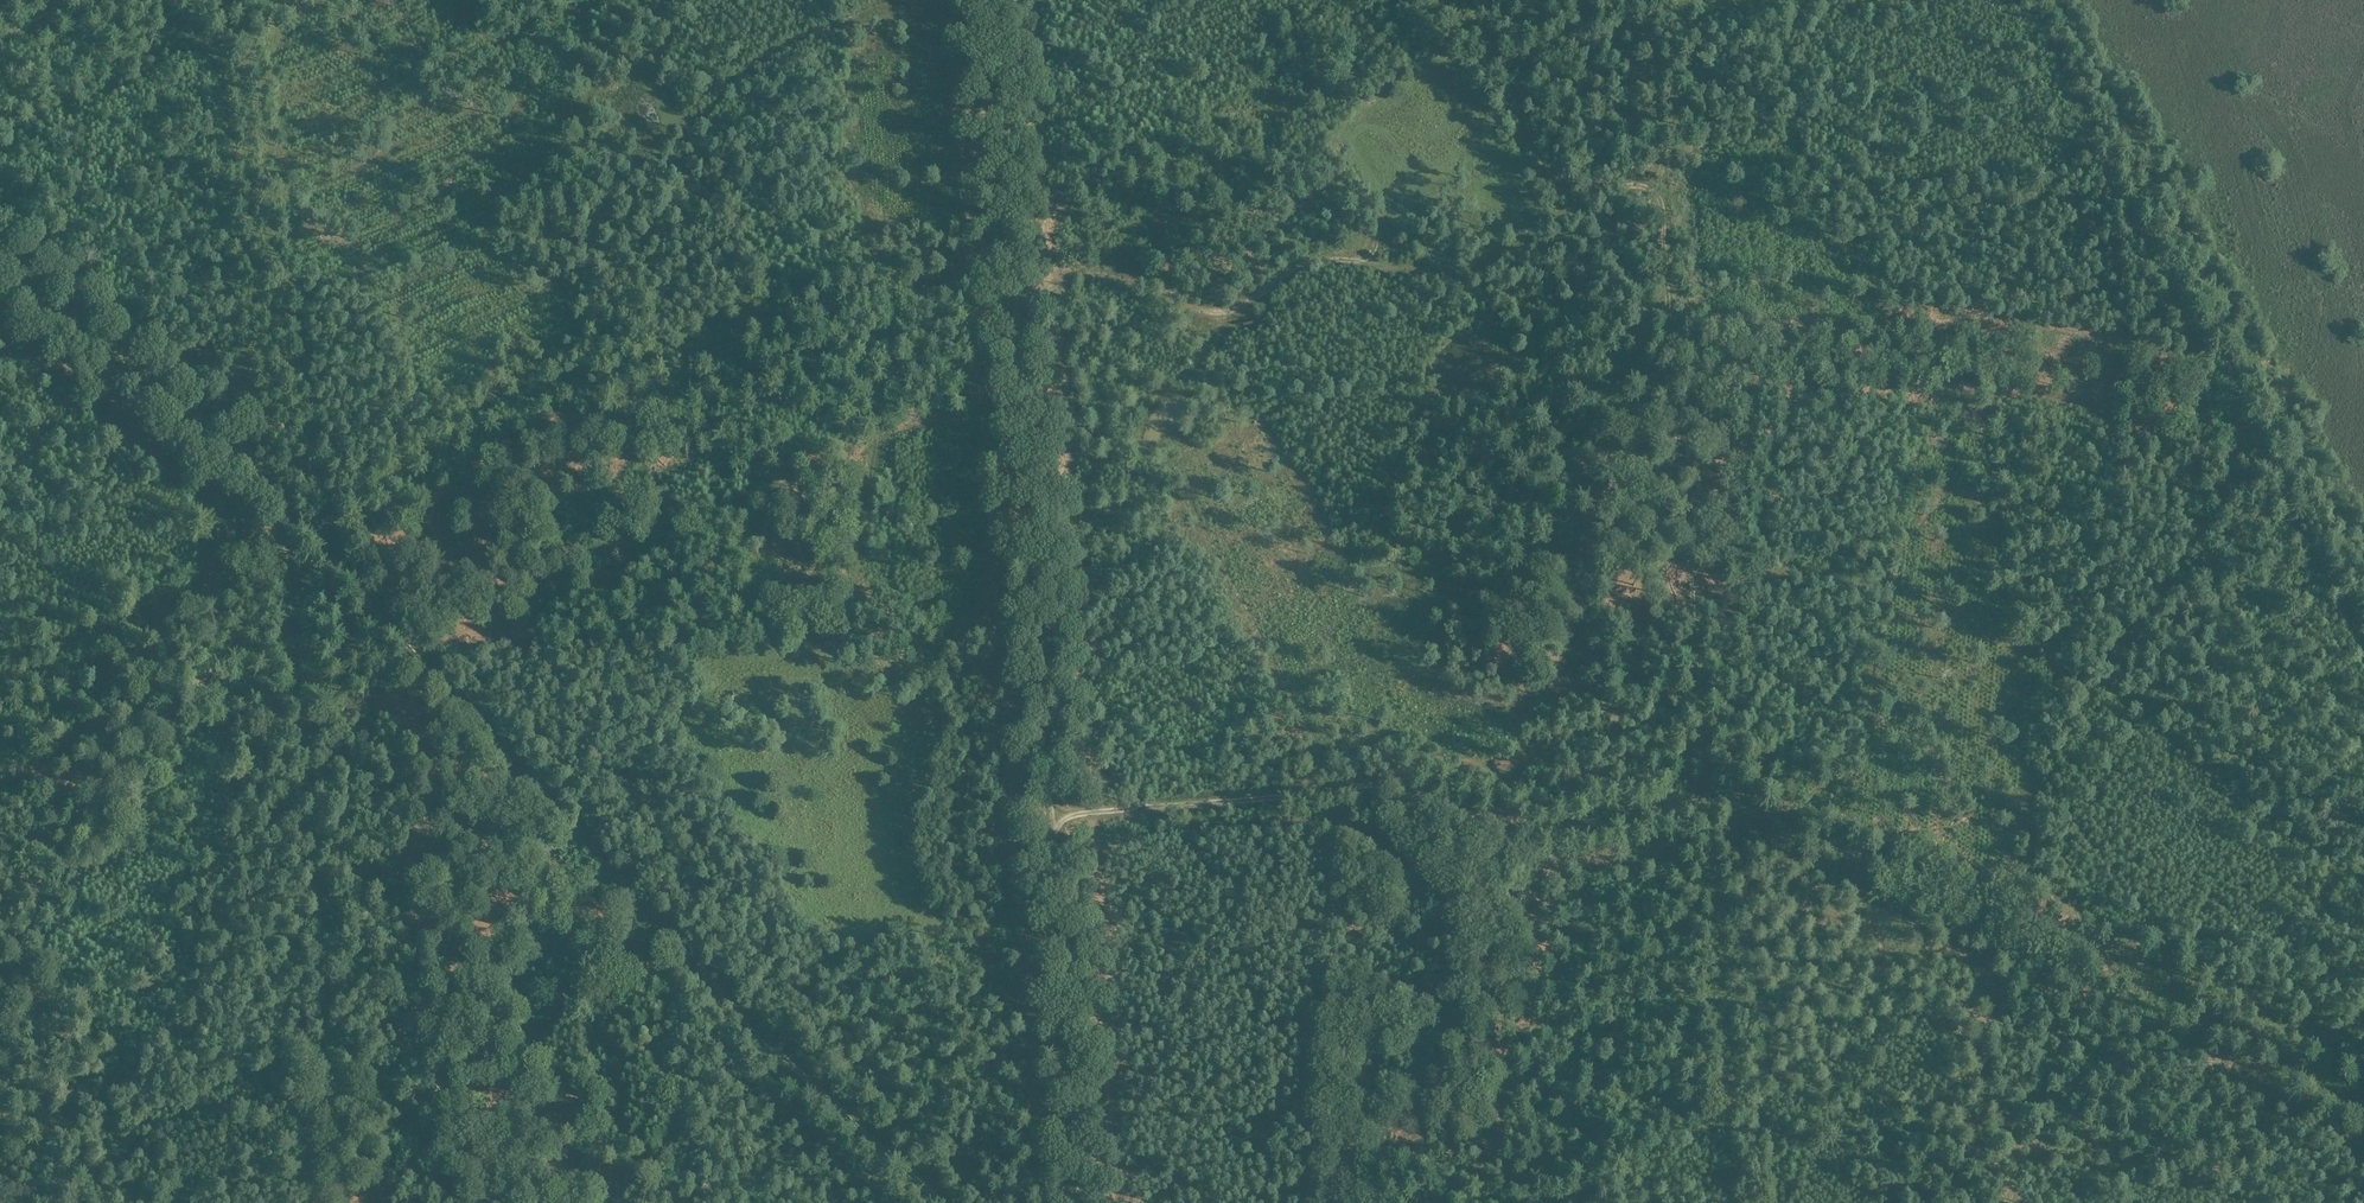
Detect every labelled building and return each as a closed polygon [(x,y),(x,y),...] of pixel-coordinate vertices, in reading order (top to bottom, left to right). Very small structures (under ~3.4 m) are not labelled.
[(1418,899),(1419,885),(1407,884),(1406,898),(1418,899)]
